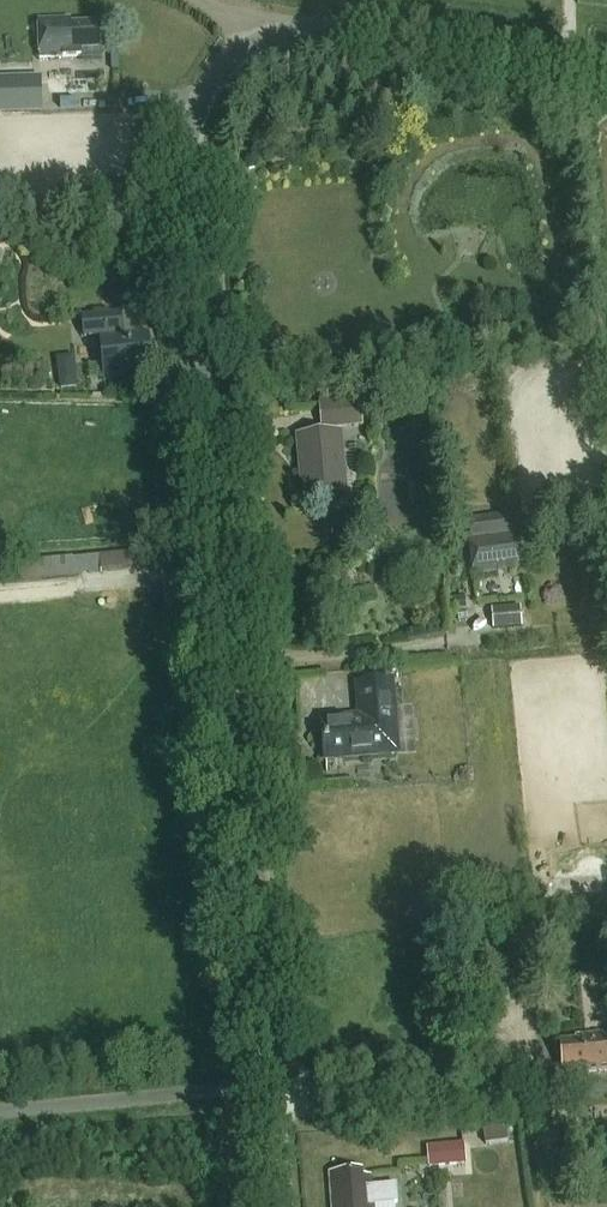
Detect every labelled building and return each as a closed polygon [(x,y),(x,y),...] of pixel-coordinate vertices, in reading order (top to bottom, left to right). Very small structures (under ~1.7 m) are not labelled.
[(86,47),(106,46),(105,26),(73,28),(73,22),(41,24),(43,59),(87,57),(86,47)] [(112,300),(145,298),(144,266),(110,268),(112,300)] [(122,313),(82,317),(84,339),(124,335),(122,313)] [(130,376),(156,374),(153,336),(105,340),(109,381),(130,379),(130,376)] [(322,431),(364,428),(361,401),(320,404),(322,431)] [(302,500),(349,495),(343,432),(296,437),(302,500)] [(470,540),(474,574),(520,569),(519,563),(527,562),(524,539),(516,540),(515,535),(512,535),(510,515),(469,519),(471,540),(470,540)] [(76,577),(157,568),(154,549),(99,555),(99,556),(74,559),(74,557),(0,564),(0,585),(76,577)] [(524,629),(522,607),(494,610),(496,632),(524,629)] [(327,724),(330,763),(402,758),(396,687),(362,689),(365,721),(327,724)] [(566,899),(568,919),(606,915),(606,895),(566,899)] [(581,1040),(581,1045),(564,1046),(567,1072),(587,1070),(588,1075),(606,1073),(606,1038),(581,1040)] [(432,1164),(466,1181),(482,1147),(467,1140),(460,1156),(441,1147),(432,1164)] [(330,1173),(332,1206),(375,1206),(399,1204),(398,1185),(373,1187),(372,1176),(364,1176),(364,1171),(330,1173)]
